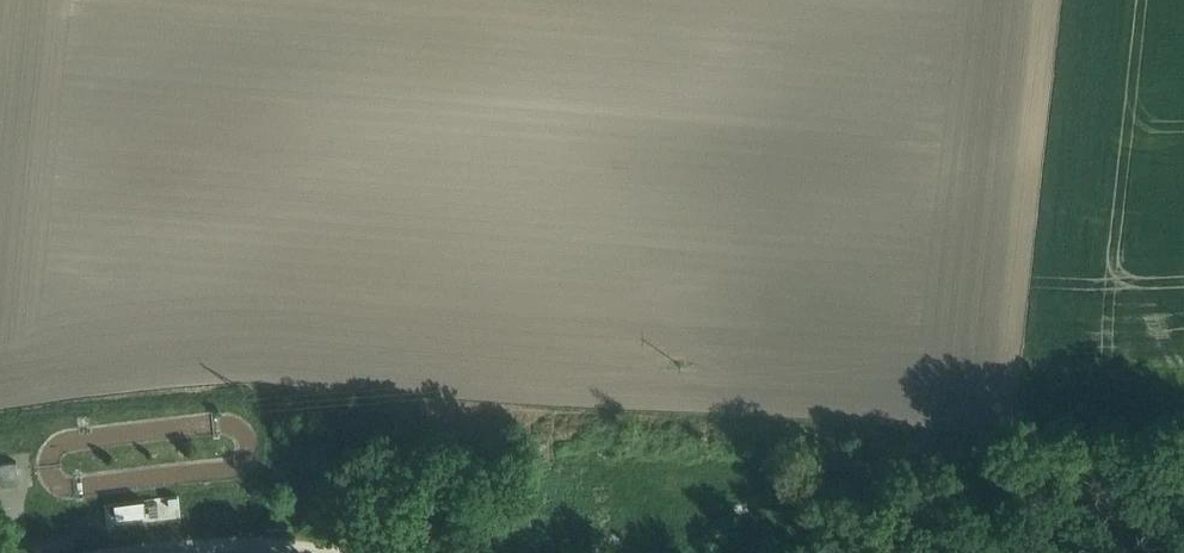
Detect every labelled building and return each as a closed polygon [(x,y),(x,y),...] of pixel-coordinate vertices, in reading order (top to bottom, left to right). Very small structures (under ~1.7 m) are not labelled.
[(0,468),(0,488),(17,486),(14,466),(0,468)]
